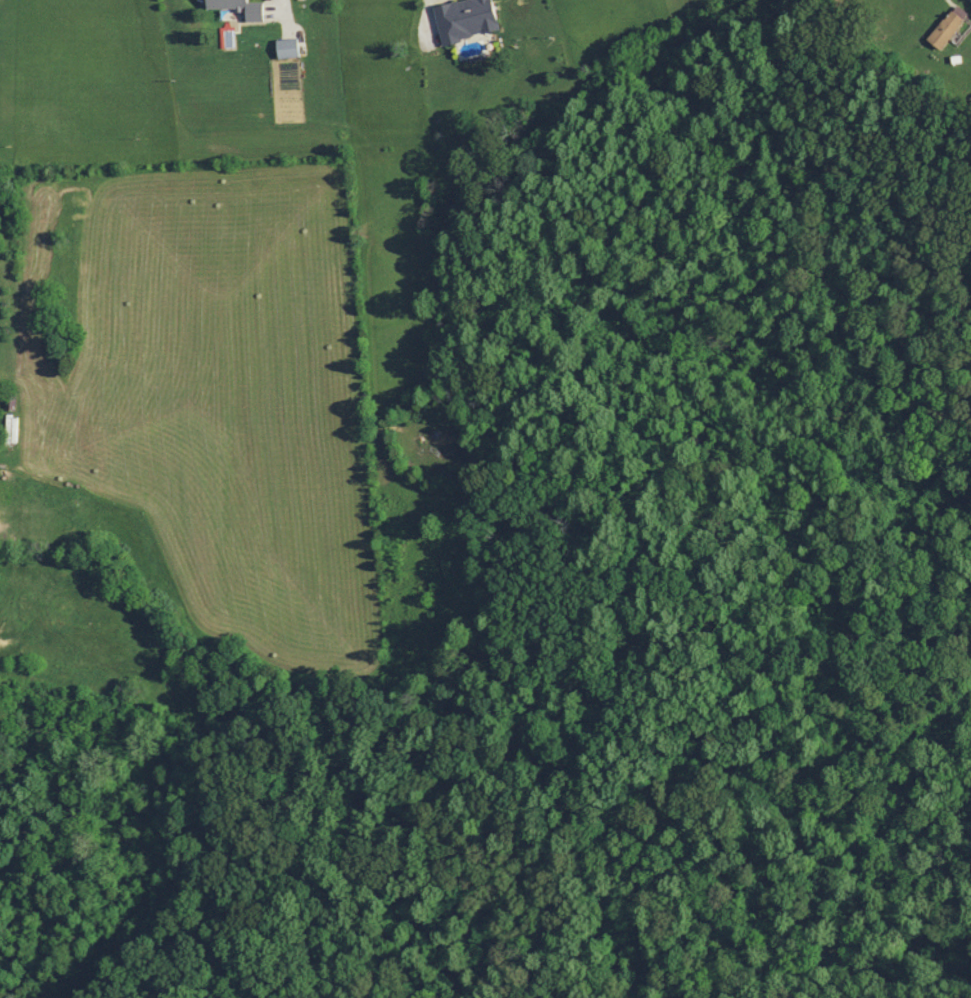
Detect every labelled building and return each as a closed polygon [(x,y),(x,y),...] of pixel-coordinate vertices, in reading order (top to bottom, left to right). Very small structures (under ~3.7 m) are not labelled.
[(245,2),(244,0),(203,0),(203,9),(242,8),(242,21),(260,21),(260,2),(245,2)] [(489,0),(460,0),(430,7),(439,44),(497,31),(489,0)] [(935,49),(967,17),(955,5),(923,37),(935,49)] [(274,39),(274,58),(297,57),(296,39),(274,39)] [(15,418),(7,418),(6,426),(3,426),(2,443),(14,444),(15,418)]
